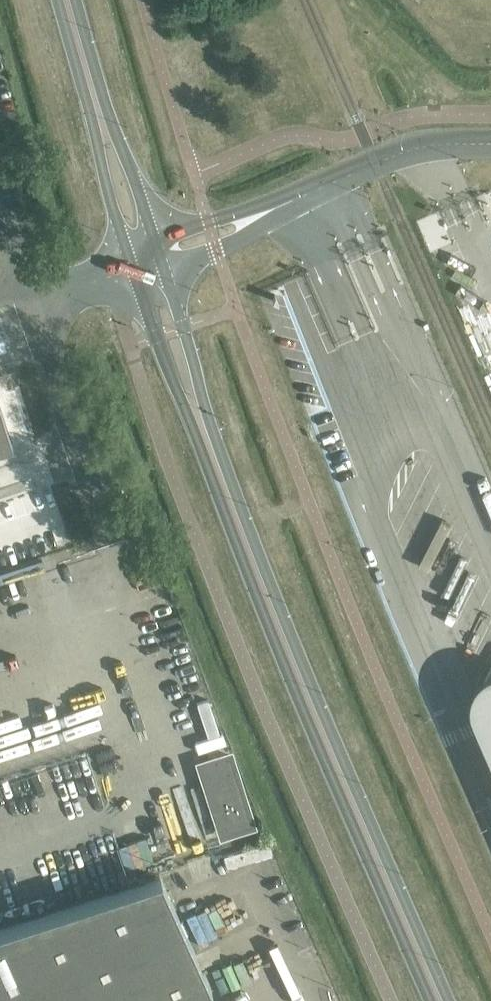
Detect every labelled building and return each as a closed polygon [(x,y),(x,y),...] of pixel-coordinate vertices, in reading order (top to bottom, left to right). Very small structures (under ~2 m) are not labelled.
[(76,546),(17,366),(0,372),(0,571),(76,546)] [(489,583),(484,581),(479,581),(474,581),(469,582),(464,583),(459,586),(455,589),(451,592),(448,597),(445,601),(444,606),(443,611),(442,617),(443,622),(490,744),(490,584),(489,583)] [(252,825),(230,755),(200,764),(222,834),(252,825)] [(212,989),(161,878),(0,930),(0,1000),(186,1000),(212,989)]
